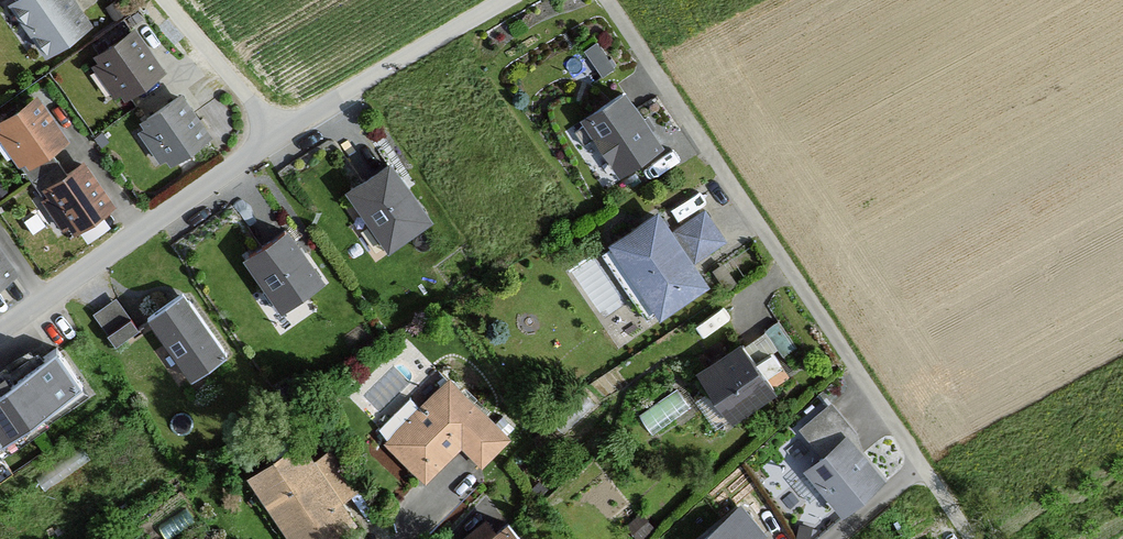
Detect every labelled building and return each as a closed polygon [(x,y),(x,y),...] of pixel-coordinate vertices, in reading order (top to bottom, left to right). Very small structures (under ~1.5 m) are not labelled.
[(93,28),(74,0),(20,0),(7,9),(42,62),(93,28)] [(123,104),(166,74),(137,32),(94,62),(123,104)] [(587,121),(623,176),(665,149),(629,93),(587,121)] [(71,145),(38,95),(0,120),(0,143),(22,177),(71,145)] [(167,170),(213,140),(185,97),(139,126),(167,170)] [(68,239),(117,206),(86,160),(37,193),(68,239)] [(346,194),(389,253),(433,221),(390,162),(346,194)] [(700,211),(670,230),(661,215),(612,246),(660,322),(709,291),(692,264),(722,245),(700,211)] [(278,315),(327,285),(292,229),(244,259),(278,315)] [(118,289),(96,305),(118,337),(141,321),(118,289)] [(146,321),(189,384),(228,357),(184,295),(146,321)] [(692,373),(730,428),(774,397),(735,342),(692,373)] [(86,390),(55,346),(0,384),(0,449),(86,390)] [(477,469),(506,441),(450,381),(382,446),(422,487),(459,451),(477,469)] [(805,473),(844,520),(887,484),(848,437),(805,473)] [(289,538),(342,538),(358,529),(341,503),(357,493),(329,449),(313,460),(301,442),(248,476),(289,538)] [(744,512),(707,538),(764,538),(744,512)] [(509,523),(488,538),(521,538),(509,523)]
